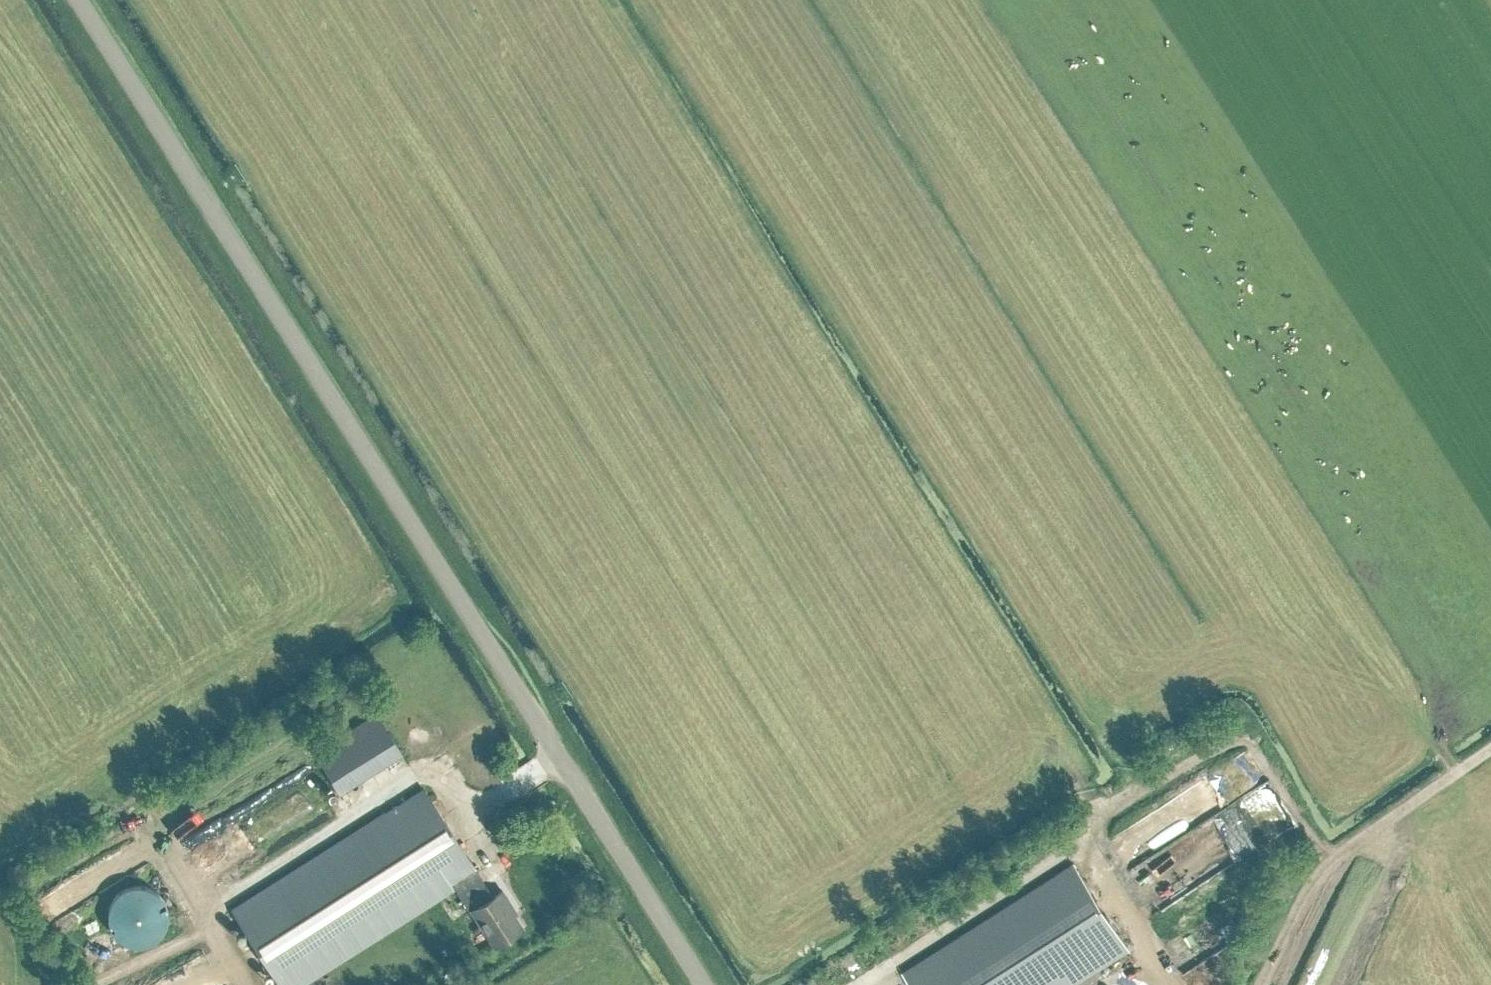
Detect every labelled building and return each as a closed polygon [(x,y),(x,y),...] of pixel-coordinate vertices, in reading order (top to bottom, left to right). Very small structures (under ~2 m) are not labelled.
[(340,791),(401,752),(375,711),(314,750),(340,791)] [(1257,741),(1116,823),(1133,853),(1159,838),(1161,843),(1134,859),(1158,900),(1180,887),(1179,887),(1222,862),(1222,861),(1302,815),(1273,765),(1272,766),(1257,741)] [(522,925),(513,912),(515,910),(501,888),(492,895),(423,787),(232,908),(281,984),(297,984),(454,885),(470,910),(471,909),(493,943),(522,925)] [(234,853),(283,821),(274,808),(259,817),(253,807),(219,829),(234,853)] [(505,843),(507,830),(494,828),(492,841),(505,843)] [(1129,949),(1074,862),(903,970),(912,984),(1072,984),(1129,949)] [(117,892),(115,895),(112,898),(110,901),(109,905),(108,909),(107,912),(107,916),(108,920),(108,924),(110,927),(112,931),(114,934),(117,937),(120,939),(123,941),(126,943),(130,944),(134,944),(138,945),(141,944),(145,944),(149,942),(152,941),(156,938),(158,936),(161,933),(163,930),(165,926),(166,923),(167,919),(167,915),(167,911),(166,908),(165,904),(164,900),(161,897),(159,894),(156,892),(153,889),(150,887),(146,886),(142,885),(139,885),(135,885),(131,885),(127,886),(124,888),(120,890),(117,892)]
